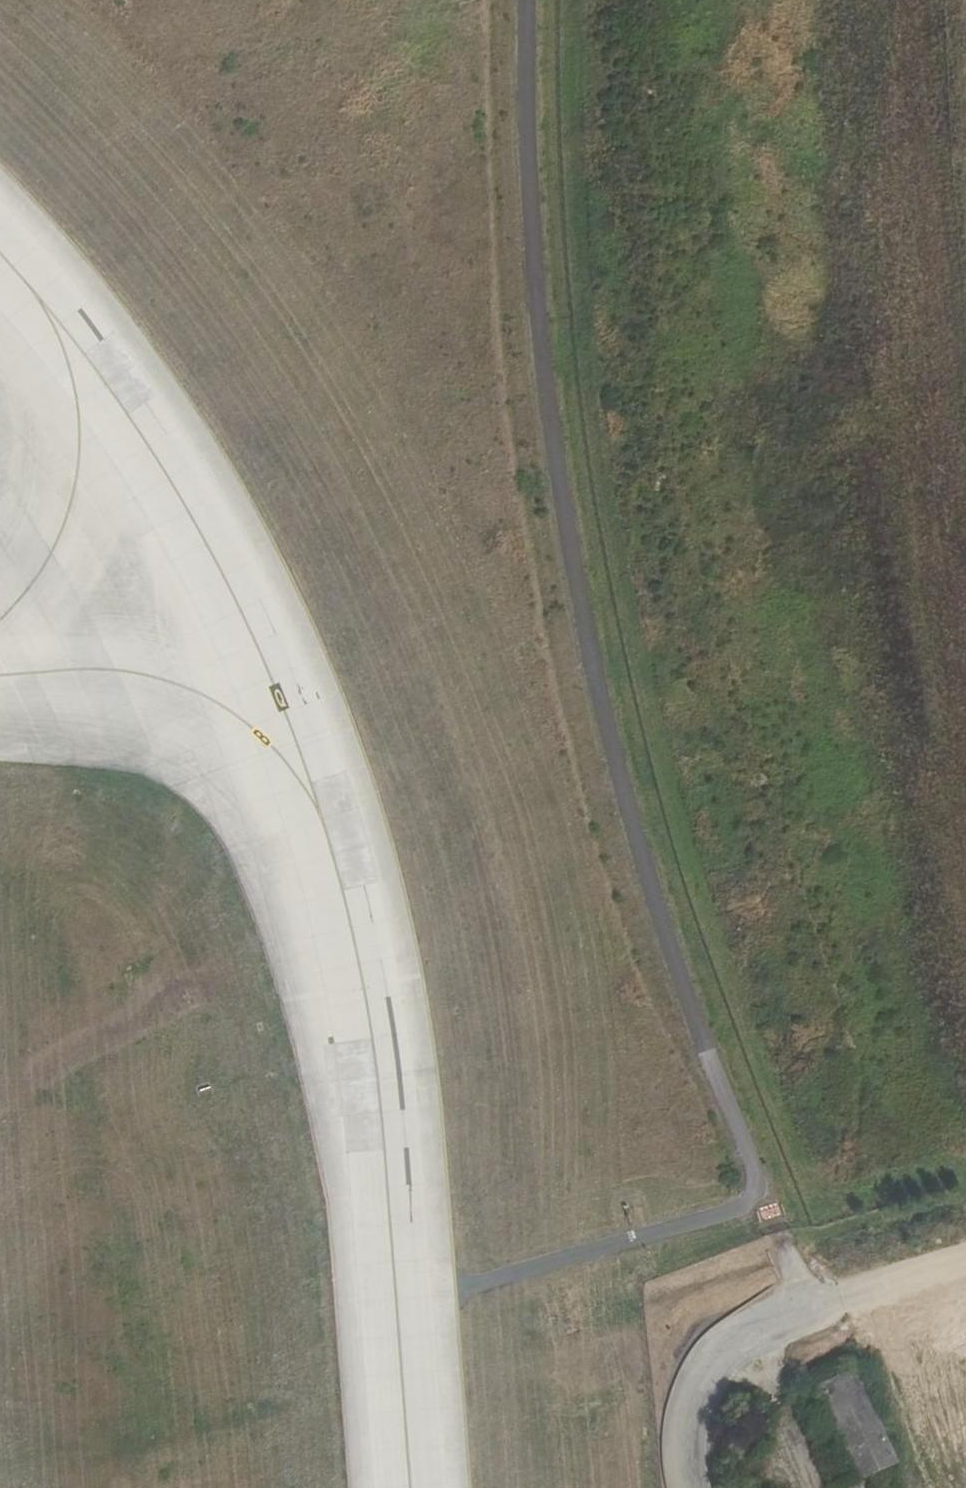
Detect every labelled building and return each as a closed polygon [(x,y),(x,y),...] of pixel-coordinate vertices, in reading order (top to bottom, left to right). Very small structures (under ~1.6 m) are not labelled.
[(856,1484),(897,1465),(855,1370),(813,1388),(856,1484)]
